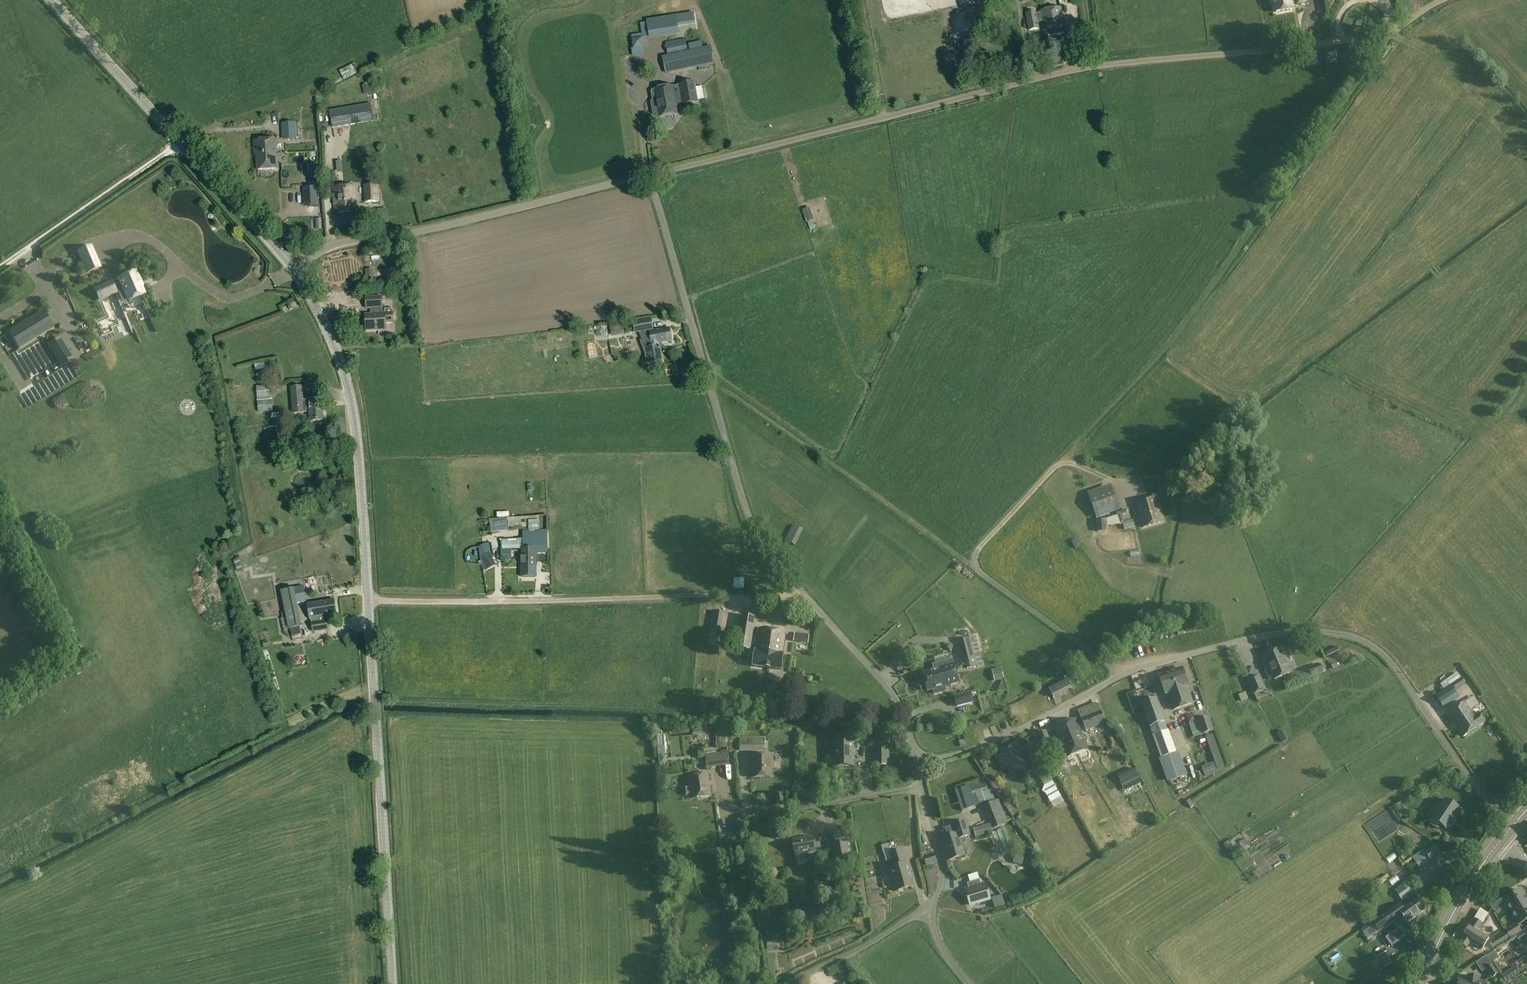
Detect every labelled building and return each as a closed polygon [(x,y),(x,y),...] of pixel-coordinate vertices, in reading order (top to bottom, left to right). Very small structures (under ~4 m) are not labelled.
[(1274,13),(1295,9),(1294,4),(1295,3),(1296,4),(1297,5),(1306,4),(1307,3),(1306,0),(1271,0),(1271,4),(1273,5),(1274,13)] [(1038,23),(1042,22),(1045,37),(1065,33),(1060,7),(1040,11),(1040,13),(1036,14),(1036,11),(1025,13),(1029,31),(1039,29),(1038,23)] [(650,38),(678,34),(675,18),(647,22),(650,38)] [(644,54),(641,34),(631,35),(633,48),(631,49),(632,56),(644,54)] [(685,39),(666,43),(667,53),(687,49),(685,39)] [(710,46),(663,57),(666,73),(714,63),(710,46)] [(1326,53),(1326,62),(1335,62),(1335,53),(1326,53)] [(1317,56),(1307,56),(1308,66),(1317,65),(1317,56)] [(350,80),(357,77),(352,63),(338,68),(341,77),(348,75),(350,80)] [(653,114),(655,115),(658,114),(659,117),(677,113),(675,102),(682,101),(683,104),(697,101),(694,81),(679,84),(681,93),(673,95),(672,86),(653,89),(654,90),(652,90),(651,92),(653,100),(651,102),(653,114)] [(373,83),(364,85),(366,95),(375,93),(373,83)] [(330,110),(333,128),(373,122),(370,103),(330,110)] [(282,123),(282,140),(296,139),(296,134),(299,134),(298,123),(296,123),(296,122),(282,123)] [(276,140),(254,141),(255,155),(257,155),(258,170),(278,169),(276,140)] [(308,163),(309,184),(318,184),(316,163),(308,163)] [(365,202),(378,201),(377,184),(364,185),(365,202)] [(356,198),(355,198),(354,185),(333,186),(335,212),(356,211),(356,198)] [(316,188),(304,189),(305,201),(308,201),(308,207),(317,206),(316,188)] [(386,208),(377,210),(380,226),(388,224),(386,208)] [(91,246),(79,251),(88,272),(100,267),(91,246)] [(101,277),(68,291),(79,315),(87,311),(93,325),(97,323),(96,320),(106,316),(99,300),(117,293),(116,292),(119,291),(123,301),(128,299),(129,301),(145,294),(140,283),(141,283),(136,271),(118,279),(119,280),(112,283),(112,281),(104,285),(101,277)] [(392,308),(385,308),(385,313),(383,313),(382,296),(366,297),(367,308),(373,308),(373,314),(365,314),(367,331),(386,329),(386,322),(393,322),(392,308)] [(20,349),(55,327),(44,310),(9,332),(20,349)] [(646,330),(652,327),(651,319),(633,322),(635,332),(646,330)] [(611,337),(624,334),(623,324),(610,327),(611,337)] [(649,362),(662,360),(660,348),(660,347),(659,347),(659,343),(672,340),(669,327),(649,331),(651,338),(649,338),(648,337),(641,341),(646,354),(646,360),(649,360),(649,362)] [(611,355),(626,352),(623,336),(608,339),(611,355)] [(59,339),(50,345),(63,366),(72,360),(59,339)] [(15,377),(21,386),(25,383),(19,374),(15,377)] [(1022,392),(1033,382),(1029,378),(1018,388),(1022,392)] [(257,398),(272,397),(271,385),(256,386),(257,398)] [(302,387),(291,388),(293,413),(304,412),(304,410),(310,409),(311,421),(323,420),(322,399),(309,400),(303,400),(302,387)] [(273,411),(272,400),(257,401),(258,412),(273,411)] [(1169,479),(1159,478),(1159,485),(1159,492),(1168,492),(1169,479)] [(1097,518),(1121,510),(1111,485),(1088,493),(1097,518)] [(1136,503),(1143,528),(1164,521),(1155,496),(1136,503)] [(1133,521),(1124,523),(1122,515),(1130,512),(1129,508),(1116,513),(1121,525),(1123,524),(1124,529),(1134,527),(1133,521)] [(1107,531),(1106,519),(1096,520),(1098,532),(1107,531)] [(491,522),(492,533),(499,532),(498,521),(491,522)] [(529,523),(530,531),(540,531),(539,523),(529,523)] [(784,540),(793,545),(802,529),(794,524),(784,540)] [(536,577),(536,552),(547,552),(546,532),(524,532),(524,538),(524,548),(521,548),(521,549),(522,577),(536,577)] [(501,560),(512,560),(512,549),(502,549),(501,549),(501,560)] [(303,585),(280,590),(286,618),(281,619),(284,630),(288,629),(288,630),(290,630),(299,628),(302,627),(298,604),(307,602),(303,585)] [(313,632),(327,630),(325,617),(336,615),(334,599),(307,603),(309,620),(311,619),(313,632)] [(724,612),(713,610),(710,635),(720,636),(724,612)] [(756,617),(741,615),(736,647),(751,650),(756,617)] [(290,630),(291,636),(300,635),(299,628),(290,630)] [(761,628),(757,650),(755,650),(753,666),(781,670),(784,654),(782,654),(785,632),(761,628)] [(968,630),(960,632),(961,638),(969,636),(968,630)] [(807,644),(807,636),(795,636),(795,644),(807,644)] [(976,637),(961,641),(966,660),(975,658),(981,656),(976,637)] [(1295,669),(1286,648),(1281,650),(1280,648),(1273,651),(1283,676),(1291,673),(1290,671),(1295,669)] [(1273,651),(1264,655),(1265,657),(1260,659),(1269,680),(1274,678),(1274,680),(1283,676),(1273,651)] [(975,658),(966,660),(968,668),(983,665),(981,656),(975,658)] [(929,671),(923,673),(925,682),(957,673),(955,664),(954,664),(953,659),(933,664),(934,668),(929,670),(929,671)] [(1338,665),(1336,659),(1330,662),(1332,668),(1338,665)] [(1311,669),(1313,674),(1322,670),(1320,665),(1311,669)] [(1184,707),(1193,704),(1186,687),(1189,686),(1182,668),(1171,672),(1177,690),(1184,707)] [(1001,671),(992,674),(996,685),(1005,681),(1001,671)] [(1132,674),(1134,684),(1147,681),(1145,671),(1132,674)] [(1442,686),(1459,676),(1456,671),(1439,682),(1442,686)] [(1184,707),(1177,690),(1171,672),(1159,677),(1165,695),(1168,694),(1174,711),(1184,707)] [(925,682),(928,691),(934,689),(935,694),(946,691),(945,686),(959,683),(957,673),(925,682)] [(1248,680),(1254,694),(1265,689),(1259,675),(1248,680)] [(1465,685),(1461,678),(1435,696),(1443,707),(1459,697),(1455,692),(1465,685)] [(1070,688),(1066,679),(1049,688),(1054,697),(1070,688)] [(971,692),(955,697),(957,707),(973,703),(971,692)] [(1135,711),(1142,709),(1136,692),(1129,695),(1135,711)] [(1165,721),(1156,698),(1141,703),(1150,727),(1165,721)] [(1480,713),(1474,716),(1465,702),(1447,714),(1453,723),(1450,725),(1453,729),(1456,727),(1463,737),(1480,725),(1485,721),(1480,713)] [(1100,710),(1081,718),(1087,731),(1105,723),(1100,710)] [(1198,721),(1203,734),(1213,730),(1208,717),(1198,721)] [(1065,724),(1077,753),(1088,749),(1076,719),(1065,724)] [(1077,753),(1065,724),(1054,728),(1066,758),(1077,753)] [(727,747),(726,728),(716,728),(716,747),(727,747)] [(869,738),(884,738),(884,731),(876,731),(876,730),(870,730),(869,738)] [(1046,731),(1038,735),(1044,748),(1052,744),(1046,731)] [(1169,782),(1185,776),(1168,731),(1153,736),(1162,759),(1161,759),(1169,782)] [(846,742),(846,737),(835,737),(836,766),(854,766),(854,754),(856,754),(856,750),(854,750),(854,742),(846,742)] [(765,739),(741,739),(741,750),(765,750),(765,739)] [(1026,748),(1021,750),(1016,742),(998,752),(1000,755),(1011,774),(1028,764),(1033,761),(1038,770),(1045,766),(1038,753),(1039,753),(1033,743),(1025,747),(1026,748)] [(699,758),(706,757),(707,765),(729,762),(728,752),(717,754),(717,751),(706,753),(705,748),(697,749),(699,758)] [(889,748),(875,748),(875,766),(889,766),(889,748)] [(773,754),(752,754),(752,765),(753,765),(753,777),(772,777),(772,762),(773,762),(773,754)] [(1205,777),(1217,773),(1214,762),(1202,767),(1205,777)] [(1191,764),(1186,766),(1191,776),(1196,774),(1191,764)] [(1125,791),(1141,784),(1133,768),(1117,775),(1125,791)] [(693,798),(711,796),(708,774),(690,776),(693,798)] [(1041,783),(1048,800),(1059,795),(1052,779),(1041,783)] [(995,799),(992,789),(988,791),(984,780),(968,785),(975,806),(995,799)] [(971,797),(963,799),(961,790),(953,792),(958,811),(973,807),(971,797)] [(985,805),(994,828),(1008,823),(999,800),(985,805)] [(1436,817),(1430,825),(1438,831),(1441,827),(1446,831),(1450,826),(1451,826),(1456,819),(1455,818),(1460,811),(1446,801),(1443,807),(1439,804),(1432,814),(1436,817)] [(957,834),(942,838),(948,860),(957,857),(962,859),(965,858),(967,854),(966,850),(962,848),(960,838),(970,835),(965,820),(954,824),(957,834)] [(990,824),(974,829),(976,836),(993,832),(990,824)] [(795,855),(808,853),(809,861),(823,859),(821,846),(815,847),(813,837),(793,840),(795,855)] [(1231,837),(1223,840),(1226,847),(1234,844),(1231,837)] [(886,840),(879,842),(884,858),(890,856),(886,840)] [(832,843),(835,859),(850,857),(847,841),(832,843)] [(1434,845),(1424,852),(1431,861),(1441,854),(1434,845)] [(890,869),(892,876),(896,891),(912,886),(909,873),(911,873),(908,864),(906,864),(902,850),(891,853),(895,868),(890,869)] [(934,853),(924,857),(926,865),(936,861),(934,853)] [(946,885),(958,900),(966,894),(954,879),(946,885)] [(990,899),(985,884),(981,885),(979,879),(969,882),(971,888),(966,890),(971,905),(990,899)] [(1395,890),(1402,900),(1413,893),(1406,883),(1395,890)] [(1511,912),(1526,903),(1526,899),(1521,890),(1504,900),(1511,912)] [(1002,895),(992,899),(995,909),(1005,906),(1002,895)] [(1489,903),(1492,909),(1503,903),(1500,897),(1489,903)] [(1399,911),(1401,914),(1399,916),(1404,923),(1406,921),(1407,922),(1425,909),(1417,898),(1399,911)] [(1526,919),(1526,903),(1511,912),(1519,924),(1526,919)] [(1460,943),(1467,947),(1470,942),(1476,945),(1477,945),(1482,948),(1488,938),(1483,935),(1483,934),(1478,931),(1482,924),(1475,919),(1470,926),(1460,943)] [(1506,931),(1510,937),(1521,930),(1517,924),(1506,931)] [(1397,930),(1403,938),(1408,934),(1402,926),(1397,929),(1397,930)] [(1494,948),(1508,938),(1505,933),(1491,943),(1494,948)] [(1391,942),(1390,934),(1382,934),(1383,943),(1391,942)] [(1378,956),(1384,967),(1392,963),(1386,952),(1378,956)] [(1453,952),(1446,961),(1457,970),(1464,961),(1453,952)] [(1487,969),(1492,977),(1497,974),(1492,965),(1487,969)] [(1516,966),(1502,975),(1506,982),(1520,973),(1516,966)]
